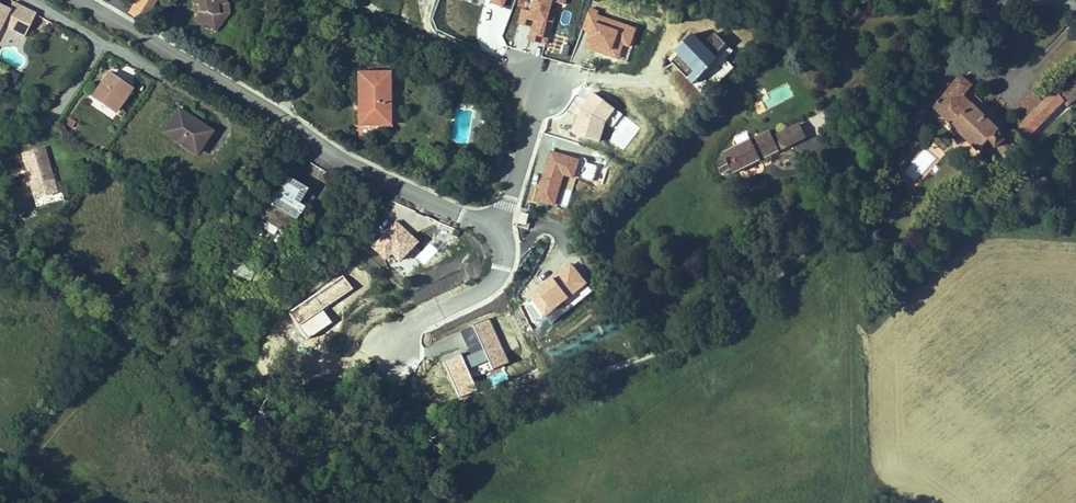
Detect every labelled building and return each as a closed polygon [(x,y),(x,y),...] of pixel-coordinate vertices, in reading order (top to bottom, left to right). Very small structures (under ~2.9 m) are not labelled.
[(157,0),(138,0),(130,14),(144,22),(157,0)] [(228,14),(226,0),(192,0),(193,5),(198,4),(199,12),(195,18),(194,20),(204,27),(206,25),(216,31),(228,14)] [(563,5),(564,0),(532,0),(526,23),(533,24),(528,40),(545,44),(552,17),(546,16),(550,1),(563,5)] [(0,6),(0,27),(1,26),(2,23),(8,26),(7,29),(24,38),(35,14),(12,3),(9,10),(0,6)] [(627,62),(638,28),(588,12),(581,31),(589,33),(584,49),(627,62)] [(346,40),(334,34),(331,39),(343,46),(346,40)] [(346,57),(353,44),(346,40),(343,46),(331,39),(329,38),(325,46),(338,52),(346,57)] [(325,46),(318,58),(331,65),(338,52),(325,46)] [(115,112),(129,92),(115,83),(117,80),(108,74),(93,96),(115,112)] [(388,124),(387,74),(359,75),(360,124),(388,124)] [(1063,102),(1067,105),(1075,98),(1075,75),(1055,91),(1043,103),(1025,121),(1017,130),(1022,135),(1025,132),(1029,136),(1063,102)] [(999,131),(962,96),(971,85),(960,76),(935,108),(980,151),(985,145),(994,157),(996,156),(1000,153),(1005,161),(1018,151),(1009,138),(1006,140),(999,131)] [(117,80),(115,83),(129,92),(132,87),(119,77),(117,80)] [(863,98),(871,90),(863,82),(855,91),(863,98)] [(1025,121),(1043,103),(1032,92),(1014,111),(1025,121)] [(574,136),(599,143),(604,123),(617,126),(622,106),(585,96),(574,136)] [(197,152),(211,132),(178,109),(163,133),(179,144),(181,142),(197,152)] [(807,138),(800,124),(786,131),(793,145),(807,138)] [(734,173),(793,145),(786,131),(773,137),(770,131),(724,153),(727,159),(717,163),(723,174),(732,169),(734,173)] [(914,140),(919,134),(916,132),(893,162),(899,166),(918,143),(914,140)] [(197,152),(181,142),(179,144),(178,146),(194,157),(197,152)] [(56,194),(44,147),(22,153),(34,199),(56,194)] [(561,184),(574,187),(581,159),(552,152),(541,197),(557,201),(561,184)] [(1005,161),(1000,153),(996,156),(1002,163),(1005,161)] [(286,235),(303,207),(298,204),(293,201),(302,186),(287,177),(252,234),(268,244),(277,229),(286,235)] [(298,204),(307,189),(302,186),(293,201),(298,204)] [(140,202),(145,193),(131,187),(130,189),(126,187),(123,193),(140,202)] [(63,200),(61,192),(56,194),(34,199),(36,207),(63,200)] [(228,272),(248,281),(254,267),(234,258),(228,272)] [(530,295),(551,323),(593,291),(571,264),(530,295)]
